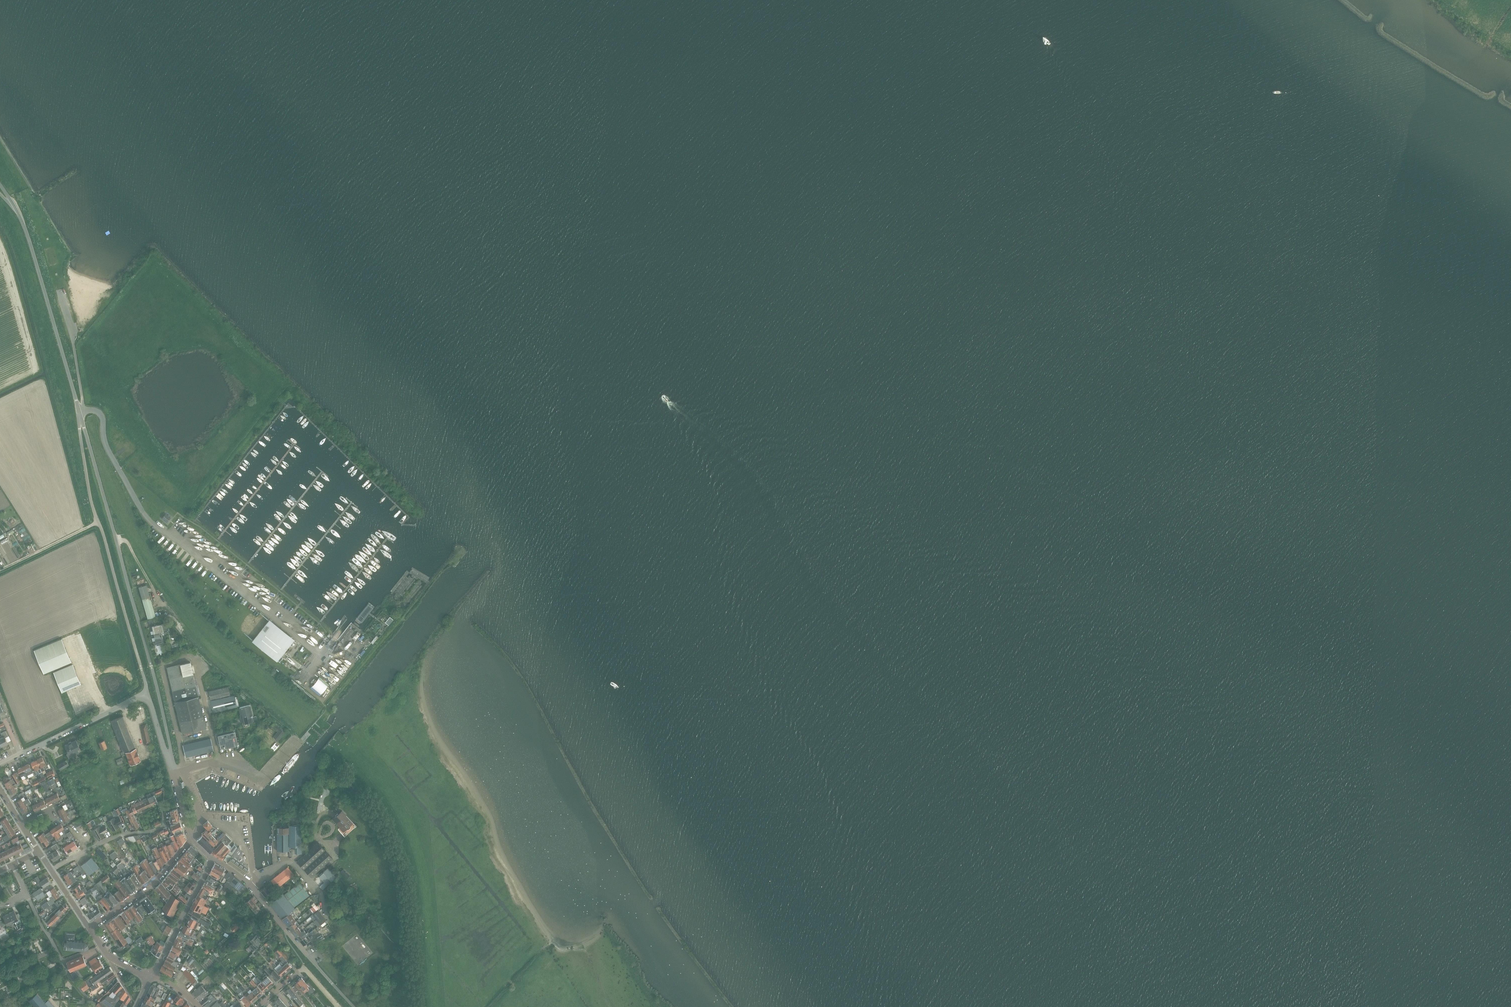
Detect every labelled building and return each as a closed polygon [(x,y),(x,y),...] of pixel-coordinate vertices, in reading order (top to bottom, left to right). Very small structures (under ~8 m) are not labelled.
[(167,522),(171,517),(166,514),(162,518),(167,522)] [(146,585),(139,587),(148,619),(155,616),(146,585)] [(376,604),(372,601),(357,620),(361,623),(376,604)] [(150,620),(148,620),(150,627),(153,641),(155,641),(156,641),(157,645),(162,643),(160,632),(164,631),(164,632),(163,627),(166,627),(165,623),(154,626),(153,619),(150,620)] [(253,640),(265,650),(281,630),(269,620),(253,640)] [(265,650),(277,660),(294,640),(281,630),(265,650)] [(62,638),(34,650),(44,674),(72,662),(62,638)] [(167,667),(172,691),(196,685),(190,662),(185,663),(184,663),(167,667)] [(62,692),(81,684),(73,664),(54,672),(62,692)] [(172,691),(175,700),(198,695),(196,685),(172,691)] [(228,687),(209,691),(211,700),(230,695),(228,687)] [(201,708),(198,697),(198,695),(175,700),(175,702),(178,714),(201,708)] [(237,707),(234,695),(211,701),(214,713),(237,707)] [(254,720),(257,720),(256,716),(253,717),(251,709),(249,709),(249,706),(250,705),(240,707),(241,712),(242,712),(245,723),(243,723),(244,724),(254,721),(254,720)] [(201,708),(178,714),(182,733),(192,731),(193,734),(200,732),(199,730),(206,728),(201,708)] [(136,747),(123,716),(111,721),(123,753),(126,752),(130,765),(141,761),(139,757),(139,756),(138,752),(137,752),(136,748),(135,747),(136,747)] [(277,741),(285,732),(273,722),(270,726),(278,732),(273,737),(277,741)] [(145,744),(151,743),(146,724),(141,725),(145,744)] [(225,745),(236,742),(233,730),(216,734),(219,746),(225,745),(226,747),(225,745)] [(204,739),(205,740),(183,745),(186,757),(213,750),(211,739),(210,739),(210,738),(204,739)] [(101,750),(107,748),(104,740),(98,742),(101,750)] [(79,748),(76,741),(72,743),(71,742),(68,743),(69,744),(66,746),(68,750),(69,753),(67,754),(69,757),(79,753),(78,752),(76,749),(79,748)] [(42,771),(45,770),(43,766),(46,765),(42,757),(37,760),(42,771)] [(31,763),(35,771),(37,769),(39,773),(42,772),(42,771),(37,760),(31,763)] [(60,770),(69,765),(66,760),(57,766),(60,770)] [(29,764),(23,766),(28,778),(29,778),(28,775),(33,773),(32,768),(31,769),(29,764)] [(23,766),(17,769),(20,774),(21,777),(24,775),(25,776),(26,779),(28,778),(23,766)] [(16,784),(18,782),(20,781),(15,773),(10,776),(12,778),(9,780),(7,778),(6,778),(4,779),(4,780),(5,782),(5,783),(8,788),(14,785),(16,784)] [(15,787),(14,785),(8,788),(11,794),(16,791),(14,788),(15,787)] [(49,790),(54,801),(60,798),(57,793),(54,795),(53,794),(51,789),(49,790)] [(54,801),(49,790),(47,791),(48,794),(47,794),(48,796),(49,797),(46,799),(48,804),(54,801)] [(146,795),(147,795),(148,798),(151,805),(158,802),(154,795),(151,796),(150,793),(146,795)] [(35,797),(40,808),(46,805),(43,800),(40,801),(39,799),(37,796),(35,797)] [(40,808),(35,797),(33,798),(34,801),(34,802),(35,803),(35,804),(32,806),(35,811),(40,808)] [(145,808),(151,805),(148,798),(143,800),(144,802),(142,802),(145,808)] [(19,807),(30,801),(28,799),(26,800),(23,802),(21,799),(16,802),(19,807)] [(30,801),(19,807),(23,812),(28,809),(26,806),(27,806),(31,803),(30,801)] [(138,803),(136,804),(139,811),(145,808),(142,802),(142,803),(141,801),(137,803),(138,803)] [(132,807),(130,808),(133,814),(139,811),(136,804),(136,803),(132,805),(132,807)] [(61,816),(72,810),(71,808),(68,809),(65,810),(63,807),(58,810),(61,816)] [(127,815),(123,817),(124,819),(133,814),(130,808),(131,809),(127,810),(126,808),(122,810),(123,812),(126,811),(127,815)] [(169,816),(170,819),(179,817),(177,809),(170,811),(172,815),(169,816)] [(72,810),(61,816),(64,821),(69,819),(67,816),(68,815),(70,814),(73,812),(72,810)] [(345,814),(342,811),(333,819),(341,827),(338,829),(345,837),(355,827),(344,815),(345,814)] [(136,820),(133,814),(124,819),(125,819),(128,817),(131,823),(136,820)] [(0,825),(0,826),(1,828),(4,826),(9,823),(6,817),(1,821),(2,824),(0,825)] [(114,818),(108,822),(112,831),(119,827),(118,824),(119,824),(122,823),(119,817),(115,820),(114,818)] [(76,827),(83,823),(80,819),(73,822),(76,827)] [(131,823),(134,829),(139,827),(136,820),(131,823)] [(203,824),(207,828),(208,829),(212,825),(208,820),(203,824)] [(173,831),(181,828),(182,827),(180,821),(170,825),(173,831)] [(7,831),(12,828),(9,823),(4,826),(7,831)] [(61,823),(56,827),(63,837),(64,836),(63,834),(63,833),(61,830),(64,828),(61,823)] [(201,833),(202,834),(212,844),(214,846),(215,846),(226,835),(225,834),(223,832),(217,838),(217,839),(216,840),(210,833),(216,828),(212,825),(208,829),(207,828),(201,833)] [(289,825),(289,827),(289,846),(290,846),(302,846),(302,825),(289,825)] [(99,826),(93,830),(98,839),(104,835),(103,833),(104,832),(104,833),(107,831),(104,826),(100,828),(99,826)] [(56,827),(50,830),(53,835),(54,835),(55,837),(56,838),(61,835),(56,827)] [(279,828),(278,828),(278,833),(277,833),(277,851),(290,851),(290,846),(289,846),(289,827),(279,827),(279,828)] [(12,828),(7,831),(8,834),(3,837),(5,841),(12,837),(11,835),(15,833),(12,828)] [(186,839),(182,831),(175,834),(180,846),(186,839)] [(38,836),(41,841),(52,834),(50,832),(45,835),(44,832),(38,836)] [(53,836),(52,834),(41,841),(44,846),(49,843),(47,841),(51,838),(53,836)] [(171,842),(175,852),(180,847),(174,834),(170,836),(173,841),(171,842)] [(136,840),(134,835),(129,836),(126,838),(129,844),(137,841),(136,840)] [(212,844),(202,835),(197,840),(210,853),(210,852),(215,848),(216,849),(217,848),(216,846),(215,846),(214,846),(212,844)] [(210,852),(217,857),(221,852),(221,853),(227,846),(225,844),(231,839),(226,835),(215,846),(216,846),(217,848),(216,849),(215,848),(210,852)] [(175,852),(171,842),(170,842),(169,839),(165,841),(172,856),(175,852)] [(74,841),(69,844),(72,850),(77,847),(74,841)] [(17,842),(14,843),(15,846),(18,852),(23,849),(21,843),(18,844),(17,842)] [(318,842),(297,861),(311,877),(332,858),(318,842)] [(54,860),(61,856),(57,850),(60,848),(56,843),(48,848),(50,851),(52,850),(53,852),(50,854),(54,860)] [(162,843),(161,843),(161,844),(168,859),(171,856),(166,844),(163,846),(162,843)] [(67,853),(72,850),(69,844),(64,848),(67,853)] [(168,859),(161,844),(159,844),(160,847),(161,846),(161,847),(159,849),(165,863),(168,859)] [(221,852),(217,857),(222,860),(224,858),(227,861),(232,856),(231,856),(232,855),(235,851),(238,848),(234,844),(232,848),(228,844),(227,846),(221,853),(221,852)] [(198,851),(191,845),(188,849),(194,855),(198,851)] [(18,852),(15,846),(10,848),(13,854),(18,852)] [(160,867),(164,863),(156,847),(154,848),(152,849),(157,859),(160,867)] [(13,854),(10,848),(5,851),(8,857),(13,854)] [(187,851),(182,857),(189,862),(193,857),(187,851)] [(86,861),(94,871),(99,867),(97,864),(93,860),(91,857),(86,861)] [(161,867),(160,867),(157,859),(154,861),(152,857),(150,858),(149,857),(149,858),(148,858),(150,862),(149,863),(154,873),(155,872),(159,869),(161,867)] [(182,857),(178,861),(193,873),(194,871),(189,867),(191,864),(189,862),(182,857)] [(154,873),(149,863),(146,858),(140,862),(149,877),(154,873)] [(81,865),(89,875),(94,871),(86,861),(81,865)] [(178,861),(173,868),(182,875),(184,873),(190,878),(191,876),(193,873),(178,861)] [(117,865),(121,870),(124,875),(128,872),(124,868),(120,863),(117,865)] [(215,863),(212,869),(221,874),(221,875),(227,879),(228,879),(225,884),(229,887),(233,885),(234,886),(239,880),(238,879),(228,871),(227,873),(223,871),(225,868),(215,863)] [(64,876),(66,880),(74,875),(82,870),(78,865),(73,869),(74,871),(72,873),(70,871),(68,873),(64,876)] [(145,881),(141,872),(138,865),(133,868),(137,875),(142,883),(145,881)] [(294,874),(288,866),(271,880),(277,888),(294,874)] [(320,886),(322,889),(336,877),(328,868),(323,872),(324,873),(320,877),(324,882),(320,886)] [(172,869),(169,873),(178,879),(181,875),(172,869)] [(212,869),(209,874),(218,878),(225,883),(227,879),(221,875),(221,874),(212,869)] [(194,871),(193,873),(191,876),(198,881),(200,876),(201,874),(198,871),(196,873),(194,872),(195,871),(194,871)] [(127,877),(134,889),(135,889),(141,884),(134,872),(131,875),(131,874),(130,875),(131,875),(127,877)] [(166,876),(167,876),(175,883),(178,881),(179,882),(178,883),(185,888),(184,889),(186,891),(191,894),(193,890),(190,888),(186,885),(178,879),(169,873),(166,876)] [(75,877),(74,875),(66,880),(69,884),(73,882),(78,879),(79,881),(84,878),(87,876),(85,874),(82,876),(81,875),(77,877),(76,876),(75,877)] [(104,883),(110,878),(108,875),(107,874),(101,879),(104,883)] [(206,880),(213,885),(216,880),(208,875),(206,880)] [(44,887),(51,882),(47,877),(41,881),(37,876),(34,878),(39,886),(42,885),(44,887)] [(121,878),(119,879),(129,893),(134,889),(126,877),(122,880),(121,878)] [(174,884),(166,877),(162,882),(175,895),(177,893),(180,889),(174,883),(174,884)] [(114,883),(124,897),(129,893),(118,879),(114,883)] [(105,891),(107,893),(110,891),(101,880),(96,883),(103,893),(105,891)] [(239,890),(244,885),(239,880),(234,886),(239,890)] [(202,887),(198,894),(206,899),(208,900),(208,899),(209,897),(206,895),(205,895),(204,894),(205,893),(208,895),(209,892),(211,893),(214,888),(206,883),(207,883),(206,883),(205,882),(202,887)] [(270,903),(282,918),(295,908),(294,907),(309,894),(299,882),(288,891),(284,894),(283,893),(277,897),(270,903)] [(167,891),(161,883),(155,888),(167,902),(163,909),(173,919),(179,907),(177,906),(180,901),(172,893),(171,894),(168,890),(167,891)] [(72,889),(75,894),(82,889),(85,887),(83,885),(81,887),(79,884),(76,887),(72,889)] [(273,900),(277,897),(273,893),(274,892),(272,890),(268,885),(263,889),(262,888),(260,890),(265,896),(267,894),(271,899),(273,900)] [(48,894),(49,896),(57,892),(54,887),(44,893),(43,891),(35,896),(37,901),(45,896),(46,896),(48,894)] [(82,889),(75,894),(78,898),(84,894),(86,896),(93,891),(92,888),(91,888),(87,891),(85,887),(82,889)] [(40,888),(35,891),(31,894),(33,897),(35,896),(43,891),(40,888)] [(119,901),(124,897),(119,890),(114,894),(119,901)] [(112,906),(118,901),(110,891),(107,893),(104,896),(112,906)] [(54,903),(54,902),(54,903),(52,900),(59,896),(57,892),(49,896),(51,899),(47,902),(41,906),(44,909),(47,907),(49,906),(50,906),(50,905),(52,904),(54,903)] [(185,904),(187,900),(183,897),(184,897),(183,896),(181,895),(181,896),(179,894),(177,897),(185,904)] [(196,899),(194,901),(204,906),(204,905),(203,905),(204,904),(206,899),(198,894),(196,899)] [(99,901),(106,910),(110,907),(103,898),(100,895),(97,897),(99,900),(99,901)] [(248,899),(249,899),(246,901),(251,907),(253,910),(257,907),(254,904),(258,900),(253,895),(248,899)] [(150,901),(146,896),(140,900),(146,909),(148,912),(157,906),(155,903),(153,904),(150,900),(150,901)] [(140,901),(134,904),(140,913),(146,910),(140,901)] [(204,906),(194,901),(191,907),(200,913),(204,906)] [(54,903),(56,904),(55,904),(58,907),(64,912),(68,908),(66,903),(63,906),(60,903),(59,904),(56,902),(54,903)] [(95,909),(91,905),(88,902),(87,903),(89,906),(97,917),(102,913),(98,907),(95,909)] [(133,905),(124,911),(130,919),(135,916),(137,920),(137,921),(138,921),(139,922),(143,919),(133,905)] [(92,921),(97,917),(89,906),(87,908),(89,910),(90,912),(87,915),(92,921)] [(60,917),(64,912),(58,907),(54,911),(60,917)] [(282,918),(287,925),(297,917),(298,918),(299,918),(293,911),(297,908),(296,907),(295,908),(282,918)] [(190,908),(188,913),(198,920),(197,921),(200,922),(202,920),(199,918),(201,915),(190,908)] [(14,911),(9,914),(15,926),(16,929),(18,928),(17,925),(15,922),(19,920),(14,911)] [(54,911),(51,915),(49,916),(55,921),(60,917),(54,911)] [(119,914),(123,921),(126,924),(130,921),(123,912),(119,914)] [(13,927),(15,926),(9,914),(3,917),(7,925),(11,924),(13,927)] [(118,915),(112,919),(119,930),(126,926),(124,923),(118,915)] [(50,926),(55,921),(49,916),(47,918),(45,920),(47,922),(46,922),(50,926)] [(191,916),(187,924),(193,927),(196,929),(199,922),(196,921),(196,920),(191,916)] [(287,925),(292,930),(299,925),(295,920),(298,918),(297,917),(287,925)] [(105,923),(120,946),(127,942),(119,930),(119,931),(111,919),(105,923)] [(254,923),(250,927),(254,932),(258,928),(254,923)] [(292,930),(296,935),(303,929),(301,927),(303,925),(301,923),(299,925),(292,930)] [(185,924),(181,931),(190,935),(190,936),(192,936),(195,930),(185,924)] [(167,935),(171,928),(166,925),(163,932),(167,935)] [(296,935),(300,940),(307,934),(309,933),(308,931),(306,932),(304,929),(303,929),(296,935)] [(182,940),(184,941),(188,943),(192,945),(192,943),(194,940),(189,938),(190,936),(190,935),(181,931),(180,930),(176,937),(182,940)] [(75,934),(66,933),(66,938),(67,939),(66,942),(66,946),(66,949),(67,949),(71,949),(71,950),(71,949),(74,949),(74,950),(74,949),(77,949),(77,950),(78,950),(78,949),(81,950),(84,950),(84,951),(85,951),(85,950),(88,948),(89,948),(88,947),(89,943),(89,942),(88,943),(85,941),(85,940),(84,941),(82,941),(82,940),(81,940),(81,941),(78,940),(76,940),(76,939),(75,939),(75,934)] [(253,949),(251,951),(253,953),(257,949),(256,949),(258,948),(255,945),(257,943),(258,944),(260,942),(259,941),(261,939),(257,934),(250,939),(253,942),(253,943),(249,946),(253,949)] [(300,940),(304,945),(311,939),(307,934),(300,940)] [(150,945),(155,942),(151,935),(146,938),(150,945)] [(182,940),(176,937),(173,943),(181,947),(184,941),(182,940)] [(151,951),(154,953),(158,956),(163,947),(165,943),(161,940),(159,943),(157,941),(155,944),(154,943),(154,944),(155,945),(152,949),(151,951)] [(182,949),(173,945),(167,956),(176,960),(182,949)] [(279,948),(275,952),(280,958),(282,955),(281,954),(283,952),(279,948)] [(281,961),(279,963),(282,966),(287,971),(292,967),(293,966),(288,961),(287,961),(286,960),(288,958),(283,952),(281,954),(282,955),(280,958),(282,960),(281,961)] [(67,962),(71,971),(87,965),(83,955),(67,962)] [(180,969),(182,966),(183,964),(177,961),(167,956),(165,961),(172,965),(180,969)] [(105,967),(99,959),(98,960),(96,957),(89,961),(91,964),(96,973),(105,967)] [(281,976),(287,971),(282,966),(279,963),(277,966),(272,960),(269,962),(272,965),(281,976)] [(164,961),(162,965),(173,970),(175,966),(172,965),(165,961),(164,961)] [(162,965),(160,970),(171,975),(173,971),(173,970),(162,965)] [(113,971),(110,966),(101,972),(91,979),(90,977),(79,984),(84,991),(113,971)] [(270,974),(270,975),(276,981),(280,977),(274,970),(273,971),(274,972),(273,973),(266,966),(263,970),(264,971),(264,972),(268,976),(270,974)] [(116,975),(113,971),(101,980),(103,984),(116,975)] [(268,987),(273,983),(266,975),(263,977),(264,979),(262,981),(268,987)] [(264,991),(268,987),(262,981),(258,976),(256,978),(258,981),(259,980),(261,982),(258,984),(264,991)] [(96,997),(100,1001),(110,992),(120,981),(117,977),(107,988),(96,997)] [(298,980),(297,982),(305,992),(309,989),(307,987),(308,985),(301,978),(300,978),(298,979),(298,980)] [(98,1006),(107,1006),(108,1005),(111,1006),(112,1006),(119,997),(124,990),(125,990),(120,981),(110,992),(100,1001),(96,1005),(98,1006)] [(295,982),(292,985),(292,986),(296,991),(299,989),(303,993),(304,993),(308,998),(309,996),(305,992),(297,982),(295,983),(295,982)] [(152,985),(148,991),(156,995),(159,989),(152,985)] [(201,985),(192,993),(199,1001),(208,993),(201,985)] [(257,997),(262,992),(257,986),(252,991),(257,997)] [(305,1006),(290,987),(285,991),(299,1006),(304,1006),(305,1006)] [(242,993),(243,992),(238,988),(235,990),(238,993),(238,994),(241,998),(239,999),(246,1006),(250,1003),(242,993)] [(119,997),(122,999),(124,1000),(128,994),(125,990),(124,990),(119,997)] [(148,991),(146,997),(154,1001),(156,996),(156,995),(148,991)] [(252,1001),(257,997),(252,991),(249,993),(248,992),(245,994),(252,1001)] [(36,1006),(49,1006),(45,1003),(37,993),(29,1000),(36,1006)] [(127,1004),(131,998),(128,994),(124,1000),(121,1004),(119,1006),(125,1006),(127,1004)] [(175,997),(173,999),(177,1002),(176,1003),(177,1004),(177,1005),(179,1006),(181,1004),(184,1000),(182,999),(182,998),(183,998),(178,994),(177,994),(175,997)] [(204,1006),(223,1006),(219,1003),(217,1001),(217,1000),(211,994),(200,1003),(204,1006)] [(146,997),(143,1002),(152,1006),(153,1004),(152,1004),(153,1002),(154,1002),(154,1001),(146,997)] [(278,997),(273,1002),(275,1005),(273,1006),(287,1006),(278,997)]
